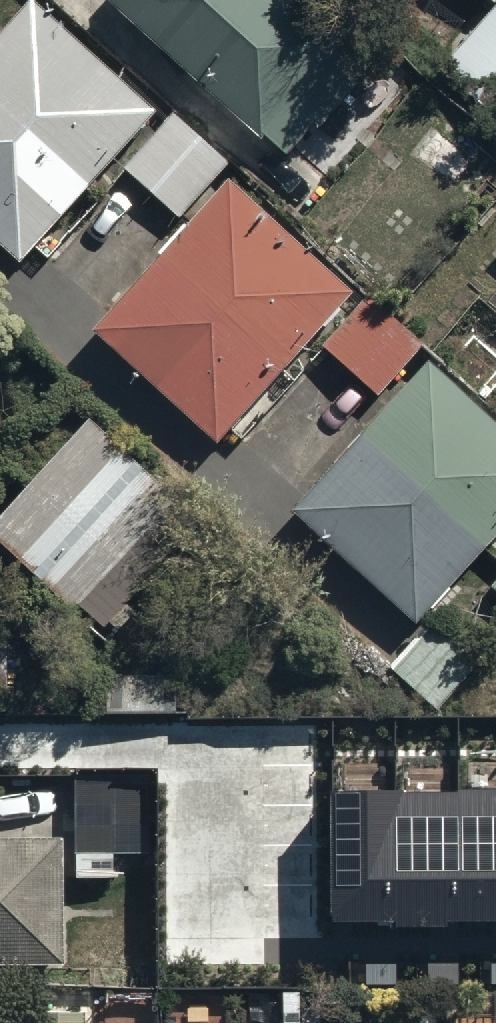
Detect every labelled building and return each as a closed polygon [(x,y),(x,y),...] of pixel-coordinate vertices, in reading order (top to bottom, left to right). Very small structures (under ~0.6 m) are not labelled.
[(105,11),(261,146),(263,143),(287,164),(316,131),(321,135),(370,79),(279,0),(115,0),(105,11)] [(491,9),(495,4),(495,0),(482,0),(491,9)] [(18,262),(154,111),(35,4),(0,42),(0,246),(18,262)] [(446,71),(495,117),(495,16),(446,71)] [(127,168),(176,215),(228,162),(179,115),(127,168)] [(217,451),(352,301),(230,193),(97,344),(217,451)] [(421,347),(369,303),(325,355),(377,402),(421,347)] [(427,363),(294,507),(421,624),(495,542),(495,427),(427,363)] [(92,429),(0,526),(0,544),(94,632),(154,569),(140,555),(180,512),(92,429)] [(432,629),(395,672),(439,710),(476,667),(432,629)] [(74,775),(77,881),(149,879),(146,773),(74,775)] [(333,920),(495,919),(495,790),(332,791),(333,920)] [(0,846),(0,963),(66,961),(63,845),(0,846)] [(85,1008),(35,1008),(35,1022),(85,1022),(85,1008)]
